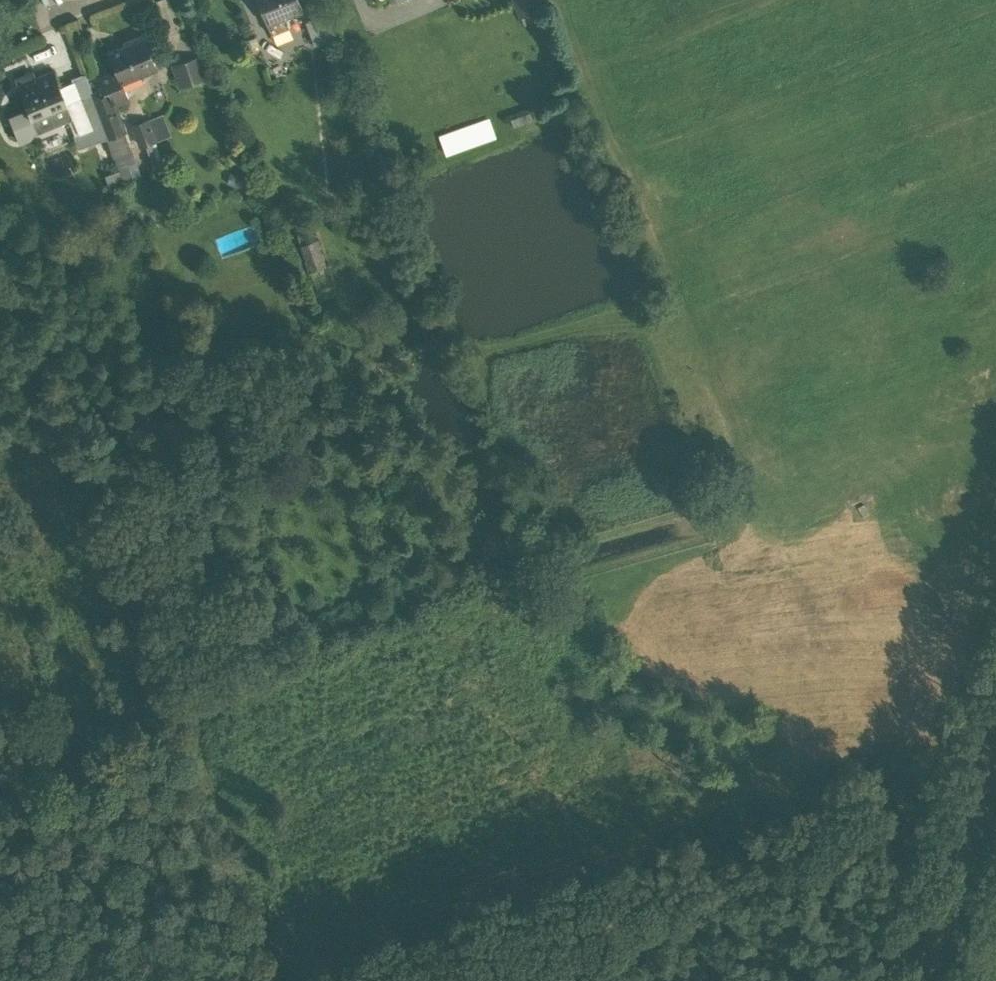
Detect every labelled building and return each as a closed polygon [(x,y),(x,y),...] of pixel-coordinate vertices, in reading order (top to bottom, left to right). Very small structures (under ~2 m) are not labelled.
[(267,22),(285,15),(301,8),(298,0),(258,0),(267,22)] [(532,0),(515,0),(520,14),(535,8),(532,0)] [(327,13),(305,22),(313,44),(336,35),(327,13)] [(285,15),(267,22),(271,33),(289,26),(285,15)] [(142,33),(124,41),(125,43),(108,50),(116,70),(124,87),(141,80),(139,73),(155,67),(142,33)] [(172,63),(182,87),(208,76),(198,52),(172,63)] [(65,103),(52,70),(35,76),(36,79),(19,86),(31,116),(65,103)] [(116,70),(99,77),(103,88),(107,86),(114,104),(128,98),(124,87),(116,70)] [(92,92),(85,73),(72,78),(80,99),(93,94),(92,92)] [(114,104),(107,86),(103,88),(94,92),(96,98),(95,99),(109,136),(123,131),(124,130),(114,104)] [(93,94),(80,99),(83,103),(95,99),(96,98),(94,92),(92,92),(93,94)] [(109,136),(95,99),(83,103),(92,128),(76,134),(80,146),(93,142),(109,136)] [(65,103),(31,116),(36,128),(70,114),(65,103)] [(488,118),(440,136),(445,153),(494,135),(488,118)] [(146,121),(133,125),(141,145),(154,140),(146,121)] [(123,131),(110,136),(116,155),(130,150),(123,131)] [(109,136),(93,142),(109,188),(125,182),(119,165),(116,155),(110,136),(109,136)] [(130,150),(116,155),(119,165),(134,160),(130,150)] [(134,160),(119,165),(125,182),(141,177),(134,160)] [(312,232),(298,236),(309,271),(324,267),(312,232)]
